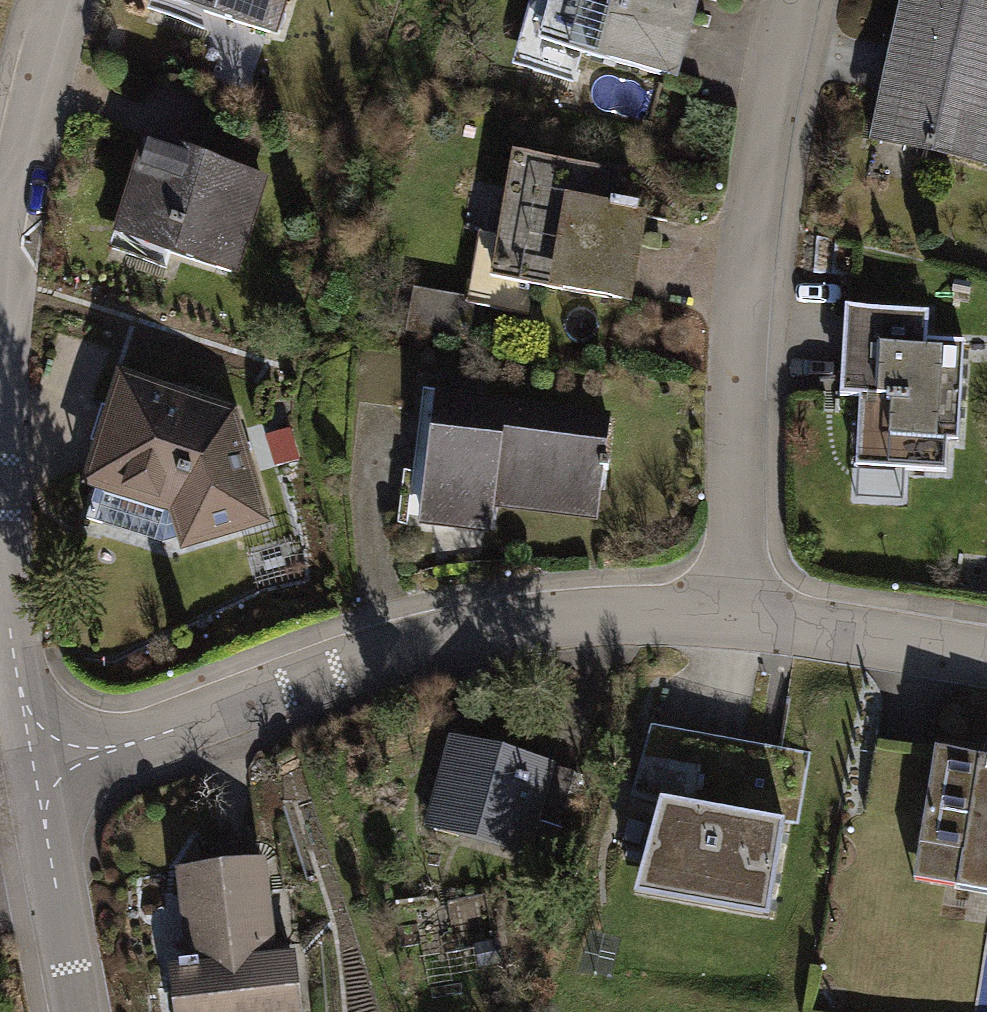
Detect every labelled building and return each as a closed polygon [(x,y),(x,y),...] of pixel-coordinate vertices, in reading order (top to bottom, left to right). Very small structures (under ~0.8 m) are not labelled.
[(204,12),(269,32),(280,0),(207,0),(204,12)] [(532,70),(573,81),(582,51),(668,76),(689,0),(552,0),(532,70)] [(918,0),(906,0),(898,37),(910,39),(905,62),(893,59),(875,137),(986,162),(986,6),(959,0),(956,0),(954,8),(918,0)] [(261,176),(151,142),(128,215),(172,229),(165,251),(231,272),(261,176)] [(618,174),(513,156),(487,307),(528,314),(533,284),(622,299),(638,205),(613,201),(618,174)] [(474,306),(415,295),(409,331),(468,342),(474,306)] [(926,314),(847,309),(842,395),(860,396),(857,446),(905,449),(904,469),(945,472),(947,441),(958,441),(963,343),(925,341),(926,314)] [(228,419),(123,386),(95,479),(131,490),(176,504),(186,540),(259,519),(228,419)] [(609,421),(434,400),(421,517),(465,522),(468,497),(590,511),(595,469),(608,470),(609,461),(604,460),(609,421)] [(176,504),(131,490),(119,530),(179,549),(188,547),(186,540),(176,504)] [(545,770),(457,745),(438,814),(525,839),(530,821),(559,829),(575,772),(547,765),(545,770)] [(935,751),(919,848),(962,855),(957,889),(986,894),(986,759),(935,751)] [(784,821),(660,801),(634,895),(768,918),(784,821)] [(962,855),(919,848),(913,882),(957,889),(962,855)] [(185,871),(195,961),(179,962),(180,970),(186,970),(191,1011),(298,1011),(292,955),(273,958),(262,862),(185,871)] [(180,970),(172,971),(176,1011),(191,1011),(186,970),(180,970)]
